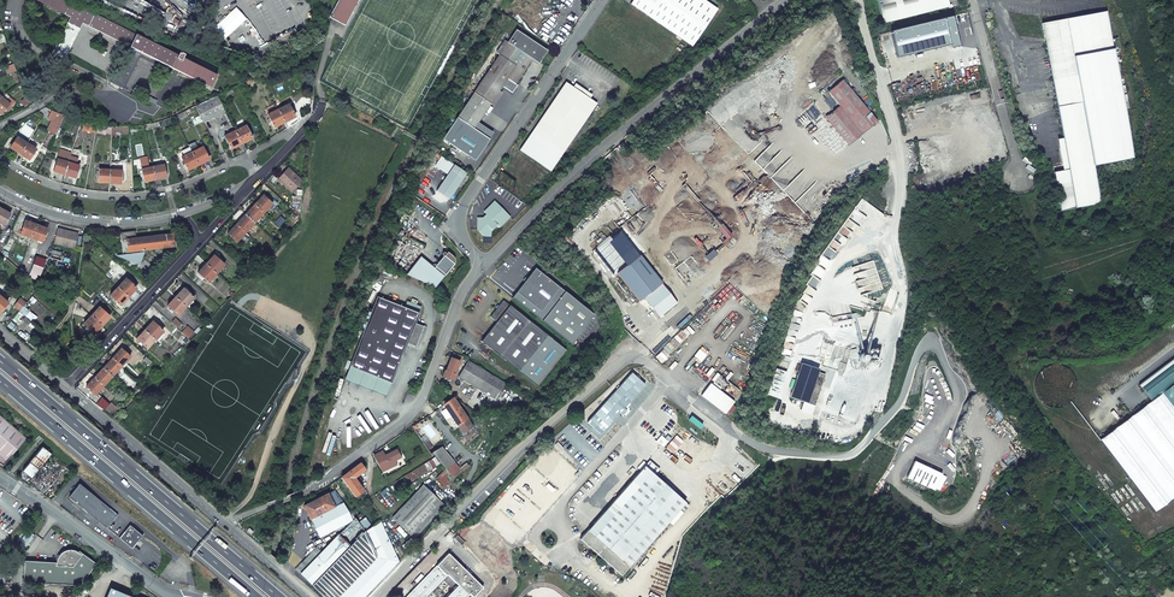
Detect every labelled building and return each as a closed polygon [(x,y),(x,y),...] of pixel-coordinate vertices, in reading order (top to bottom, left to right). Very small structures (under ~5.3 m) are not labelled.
[(66,0),(36,0),(71,18),(53,53),(65,59),(82,23),(130,47),(127,54),(133,56),(136,50),(140,52),(141,53),(141,54),(153,60),(153,59),(182,73),(181,76),(191,78),(192,77),(194,78),(194,79),(199,81),(205,70),(171,53),(173,49),(169,47),(169,48),(167,47),(166,50),(66,0)] [(359,0),(358,0),(338,0),(329,17),(345,26),(359,0)] [(692,46),(718,9),(705,0),(633,0),(630,4),(692,46)] [(882,24),(949,7),(947,0),(876,0),(882,24)] [(1070,169),(1053,172),(1061,211),(1101,204),(1094,164),(1134,157),(1107,11),(1106,12),(1072,18),(1043,23),(1046,42),(1070,169)] [(516,29),(473,92),(469,99),(486,110),(490,104),(509,76),(510,77),(511,79),(516,83),(517,81),(533,59),(539,63),(547,50),(516,29)] [(127,54),(116,77),(126,82),(140,52),(136,50),(133,56),(127,54)] [(7,75),(16,72),(13,64),(5,67),(7,75)] [(116,77),(112,83),(122,88),(126,82),(116,77)] [(819,170),(877,121),(842,80),(784,128),(819,170)] [(551,171),(597,104),(580,92),(566,82),(520,150),(551,171)] [(218,96),(195,107),(203,122),(225,112),(218,96)] [(0,99),(0,113),(2,114),(10,104),(1,97),(0,99)] [(486,110),(469,99),(457,117),(474,129),(486,110)] [(290,104),(278,110),(284,122),(295,117),(292,111),(294,110),(290,104)] [(278,110),(267,115),(274,128),(284,122),(278,110)] [(53,118),(50,125),(59,128),(65,116),(51,111),(49,117),(53,118)] [(453,123),(470,135),(474,129),(457,117),(453,123)] [(245,126),(235,131),(241,144),(251,138),(245,126)] [(235,131),(224,137),(230,149),(241,144),(235,131)] [(189,148),(192,152),(197,150),(195,145),(196,145),(192,137),(186,140),(189,148)] [(27,143),(20,154),(29,160),(36,149),(27,143)] [(192,152),(181,158),(187,170),(208,160),(202,147),(197,150),(192,152)] [(189,148),(177,154),(179,159),(181,158),(192,152),(189,148)] [(64,175),(68,163),(57,159),(54,172),(64,175)] [(147,162),(141,163),(142,169),(144,182),(155,179),(153,167),(149,168),(147,162)] [(75,178),(79,166),(68,163),(64,175),(75,178)] [(164,165),(153,167),(155,179),(166,177),(164,165)] [(449,199),(464,176),(467,173),(454,165),(436,191),(449,199)] [(302,180),(288,168),(283,174),(278,179),(292,192),(302,180)] [(109,182),(110,170),(99,169),(98,182),(109,182)] [(121,170),(110,170),(109,182),(121,183),(121,170)] [(872,194),(878,197),(881,192),(876,189),(872,194)] [(259,200),(254,205),(263,213),(269,207),(272,204),(267,199),(263,196),(259,200)] [(270,196),(267,199),(272,204),(269,207),(271,209),(277,203),(270,196)] [(500,227),(510,217),(494,201),(484,212),(487,215),(484,218),(478,218),(477,230),(479,230),(479,232),(484,236),(491,236),(491,231),(497,225),(500,227)] [(263,213),(254,205),(250,210),(245,215),(254,223),(263,213)] [(0,209),(0,223),(4,225),(10,214),(0,209)] [(254,223),(245,215),(241,219),(237,224),(246,232),(254,223)] [(36,225),(25,221),(20,234),(31,238),(36,225)] [(246,232),(237,224),(232,229),(228,234),(236,242),(246,232)] [(36,225),(31,238),(42,242),(47,229),(36,225)] [(74,248),(77,233),(58,229),(54,244),(74,248)] [(173,234),(136,239),(135,231),(120,233),(123,252),(174,246),(173,234)] [(16,241),(10,239),(7,245),(13,248),(16,241)] [(420,256),(406,274),(435,287),(454,264),(455,262),(455,260),(455,259),(454,257),(450,254),(449,256),(446,253),(445,252),(444,252),(443,252),(443,253),(443,254),(443,255),(444,256),(437,265),(436,264),(433,265),(432,266),(420,256)] [(118,256),(138,264),(143,253),(118,256)] [(210,259),(206,264),(216,273),(224,265),(214,255),(210,259)] [(662,284),(639,255),(639,256),(617,272),(640,301),(662,284)] [(38,280),(45,260),(37,257),(29,277),(38,280)] [(216,273),(206,264),(202,268),(198,273),(208,282),(216,273)] [(535,268),(512,297),(573,346),(595,316),(535,268)] [(251,274),(245,269),(241,272),(248,278),(251,274)] [(126,279),(118,287),(128,297),(132,292),(136,288),(126,279)] [(644,298),(659,317),(676,303),(662,285),(644,298)] [(118,287),(110,296),(120,305),(124,301),(128,297),(118,287)] [(179,293),(175,297),(186,307),(194,298),(183,288),(179,293)] [(371,310),(362,332),(349,366),(391,383),(407,343),(415,347),(422,330),(419,328),(421,326),(415,323),(419,313),(421,307),(407,301),(405,307),(377,296),(371,310)] [(96,297),(90,303),(94,307),(100,300),(96,297)] [(186,307),(175,297),(171,301),(167,306),(178,315),(186,307)] [(20,310),(26,303),(19,298),(14,306),(20,310)] [(496,322),(481,341),(541,387),(566,353),(503,300),(490,317),(496,322)] [(99,307),(91,316),(102,325),(106,321),(110,317),(99,307)] [(368,309),(360,331),(362,332),(371,310),(368,309)] [(98,330),(102,325),(91,316),(83,325),(94,334),(98,330)] [(149,326),(145,330),(155,340),(163,331),(153,322),(149,326)] [(155,340),(145,330),(141,334),(137,339),(147,348),(155,340)] [(117,353),(112,358),(121,366),(130,357),(121,349),(117,353)] [(460,356),(452,353),(445,370),(442,375),(453,379),(457,369),(456,368),(460,356)] [(121,366),(112,358),(112,359),(110,357),(109,358),(107,359),(109,361),(103,368),(112,376),(121,366)] [(149,365),(151,362),(145,357),(143,360),(149,365)] [(1151,401),(1164,391),(1173,384),(1173,358),(1139,384),(1151,401)] [(458,377),(497,400),(506,385),(467,361),(458,377)] [(796,378),(790,397),(807,403),(815,405),(825,373),(818,371),(818,369),(797,362),(793,377),(796,378)] [(344,380),(386,397),(391,383),(349,366),(344,380)] [(112,376),(103,368),(99,373),(94,377),(103,386),(112,376)] [(768,394),(777,398),(786,372),(776,369),(768,394)] [(103,386),(94,377),(90,382),(85,387),(95,395),(103,386)] [(1164,391),(1173,405),(1173,384),(1164,391)] [(1164,391),(1151,401),(1148,403),(1173,437),(1173,405),(1164,391)] [(453,395),(460,403),(464,399),(457,392),(453,395)] [(443,405),(457,426),(467,419),(453,398),(443,405)] [(100,400),(97,404),(103,408),(106,405),(100,400)] [(105,409),(111,415),(117,408),(111,402),(105,409)] [(1148,403),(1132,415),(1173,471),(1173,437),(1148,403)] [(5,464),(28,437),(0,413),(0,461),(5,464)] [(1132,415),(1116,427),(1171,500),(1173,497),(1173,471),(1132,415)] [(467,419),(457,426),(461,431),(471,424),(467,419)] [(471,424),(461,431),(463,434),(473,426),(471,424)] [(1171,500),(1116,427),(1100,439),(1155,511),(1171,500)] [(428,442),(424,445),(428,450),(432,447),(428,442)] [(546,467),(567,486),(586,465),(564,446),(546,467)] [(51,454),(43,447),(23,471),(31,478),(51,454)] [(446,469),(453,479),(462,472),(441,447),(430,454),(432,453),(435,457),(446,469)] [(393,461),(400,458),(396,450),(384,456),(382,452),(374,456),(382,472),(388,469),(385,465),(393,461)] [(385,465),(388,469),(396,465),(393,461),(385,465)] [(580,539),(621,575),(679,509),(683,512),(689,506),(654,475),(659,469),(649,461),(580,539)] [(340,478),(355,497),(363,490),(354,478),(364,470),(360,463),(340,478)] [(445,486),(453,479),(446,469),(437,477),(445,486)] [(69,497),(132,548),(142,536),(80,484),(69,497)] [(398,524),(409,534),(440,502),(423,486),(392,518),(396,522),(393,525),(395,527),(398,524)] [(529,505),(540,515),(557,497),(545,486),(529,505)] [(310,519),(343,502),(344,502),(335,490),(303,506),(310,519)] [(501,505),(529,529),(539,516),(512,493),(501,505)] [(356,518),(365,531),(371,527),(361,514),(356,518)] [(500,528),(517,542),(528,530),(510,516),(500,528)] [(355,517),(323,551),(354,581),(359,575),(373,588),(398,561),(380,520),(377,522),(371,527),(365,531),(356,518),(355,517)] [(454,538),(458,543),(462,546),(465,542),(457,535),(454,538)] [(317,548),(295,570),(300,575),(322,552),(317,548)] [(24,561),(23,582),(62,584),(80,585),(96,564),(78,551),(78,553),(75,551),(73,550),(70,550),(67,550),(65,551),(62,552),(61,553),(59,555),(57,557),(57,560),(56,563),(24,561)] [(323,551),(300,575),(323,596),(364,596),(373,588),(359,575),(354,581),(323,551)] [(436,566),(446,575),(457,586),(458,585),(468,595),(469,594),(473,596),(474,596),(483,587),(448,553),(436,566)] [(446,575),(436,566),(406,596),(425,596),(446,575)] [(468,595),(458,585),(457,586),(447,596),(466,596),(468,595)]
